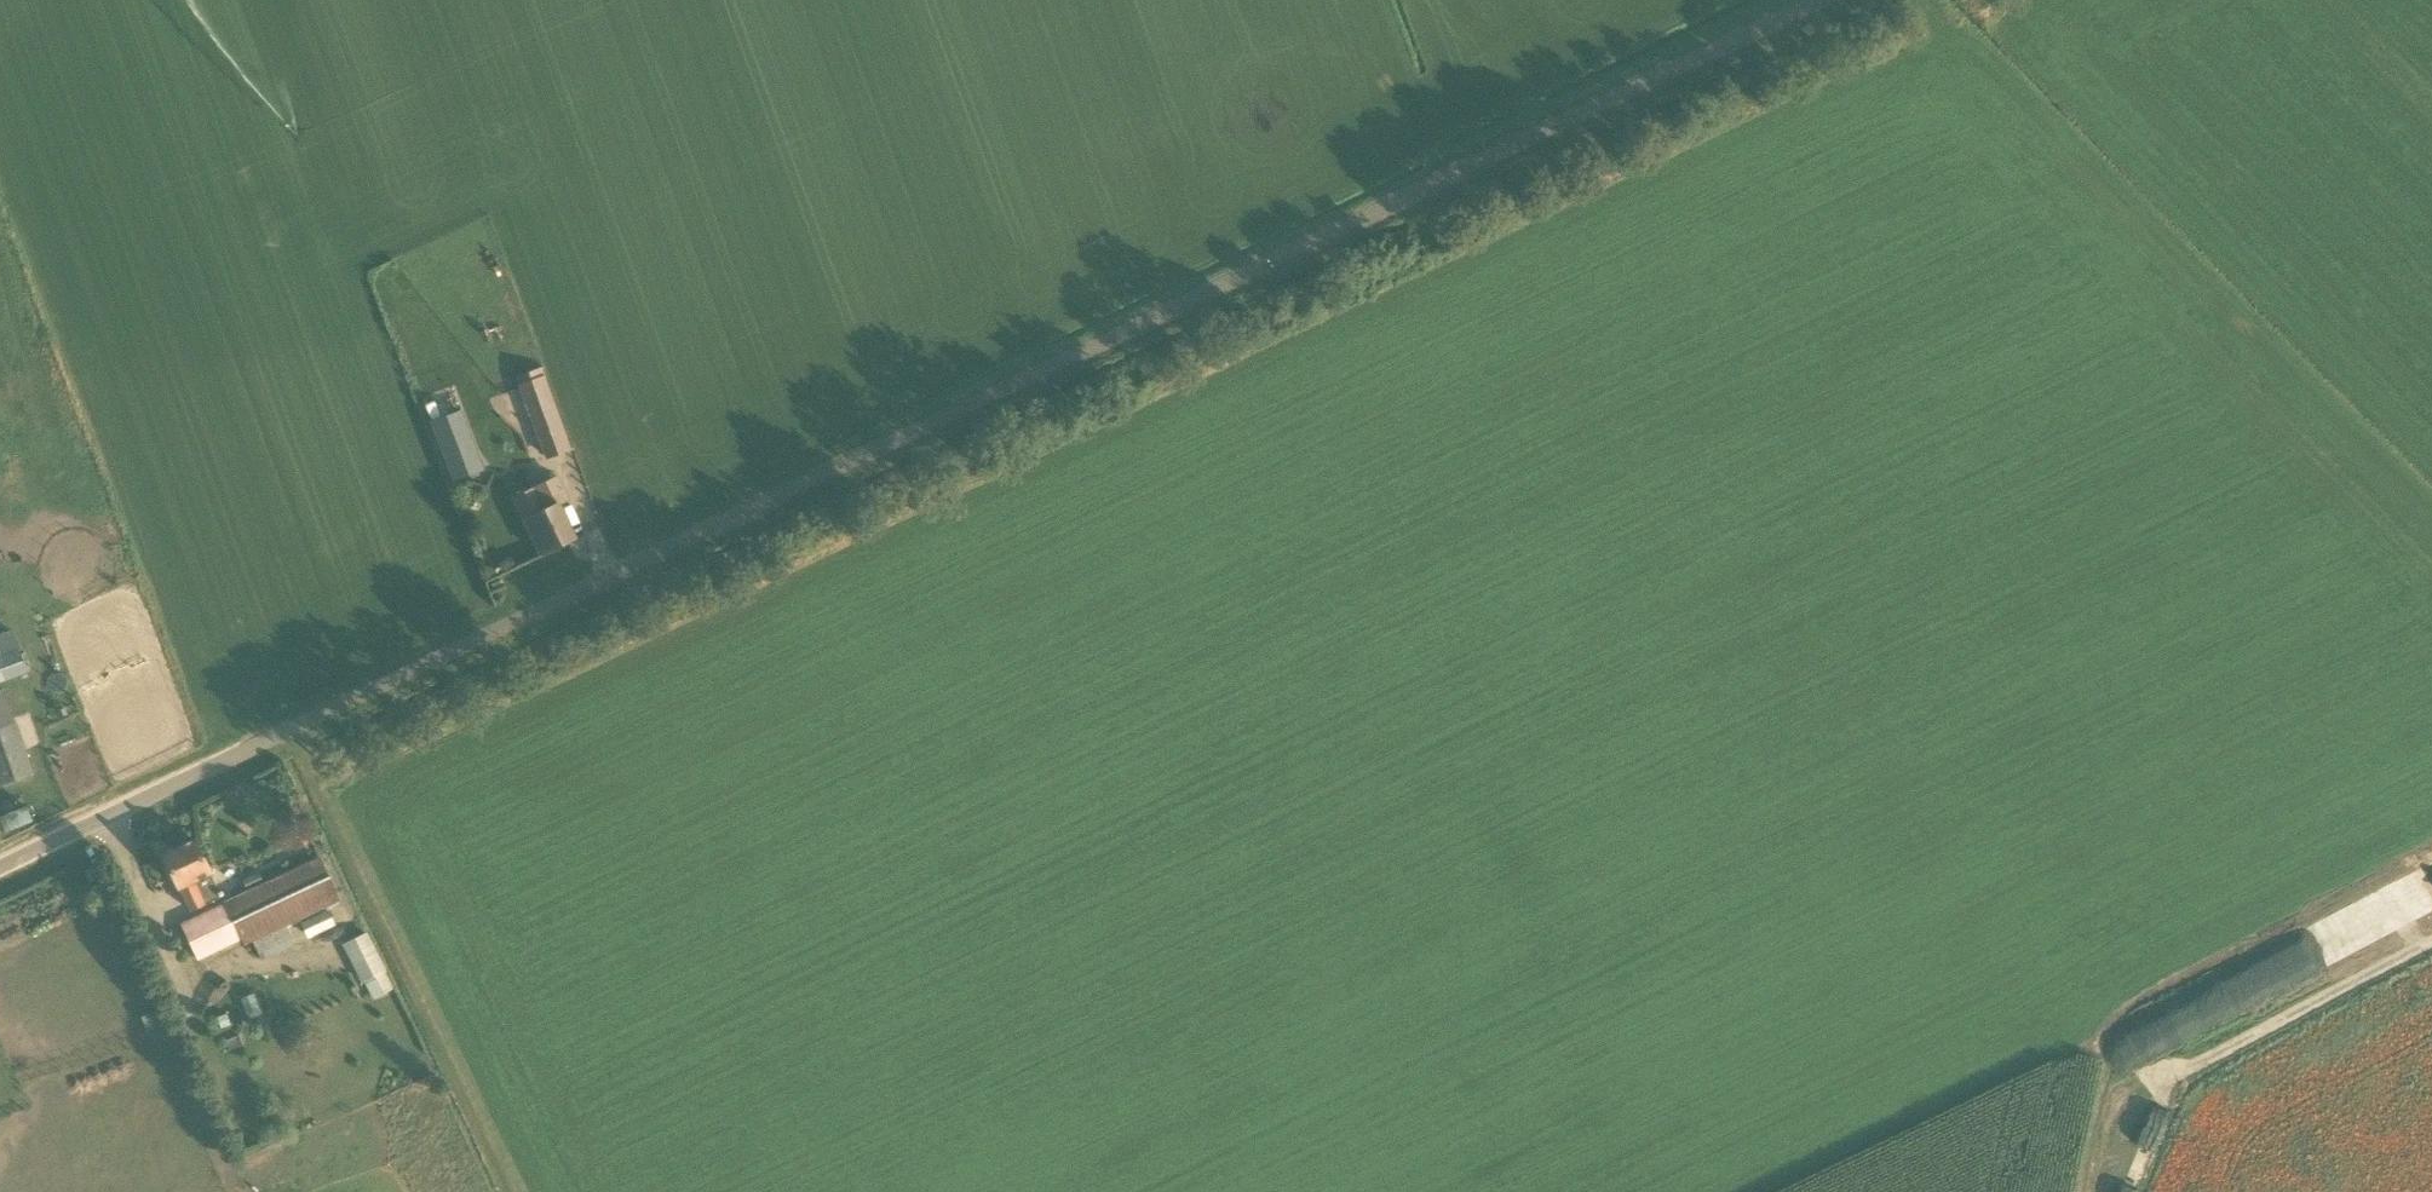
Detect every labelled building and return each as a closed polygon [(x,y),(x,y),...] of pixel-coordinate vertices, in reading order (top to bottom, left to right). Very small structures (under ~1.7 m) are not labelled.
[(550,456),(568,449),(541,376),(523,382),(550,456)] [(441,442),(452,470),(472,458),(462,434),(441,442)] [(575,537),(559,503),(568,499),(558,476),(516,496),(535,535),(540,533),(548,550),(575,537)] [(28,671),(12,628),(0,633),(0,681),(28,671)] [(33,773),(2,689),(0,690),(0,784),(33,773)] [(190,910),(221,896),(195,839),(164,854),(190,910)] [(287,926),(341,900),(322,858),(264,884),(247,892),(181,922),(199,960),(242,940),(245,945),(253,941),(287,926)] [(394,988),(386,971),(367,931),(343,943),(362,982),(365,981),(374,998),(394,988)]
